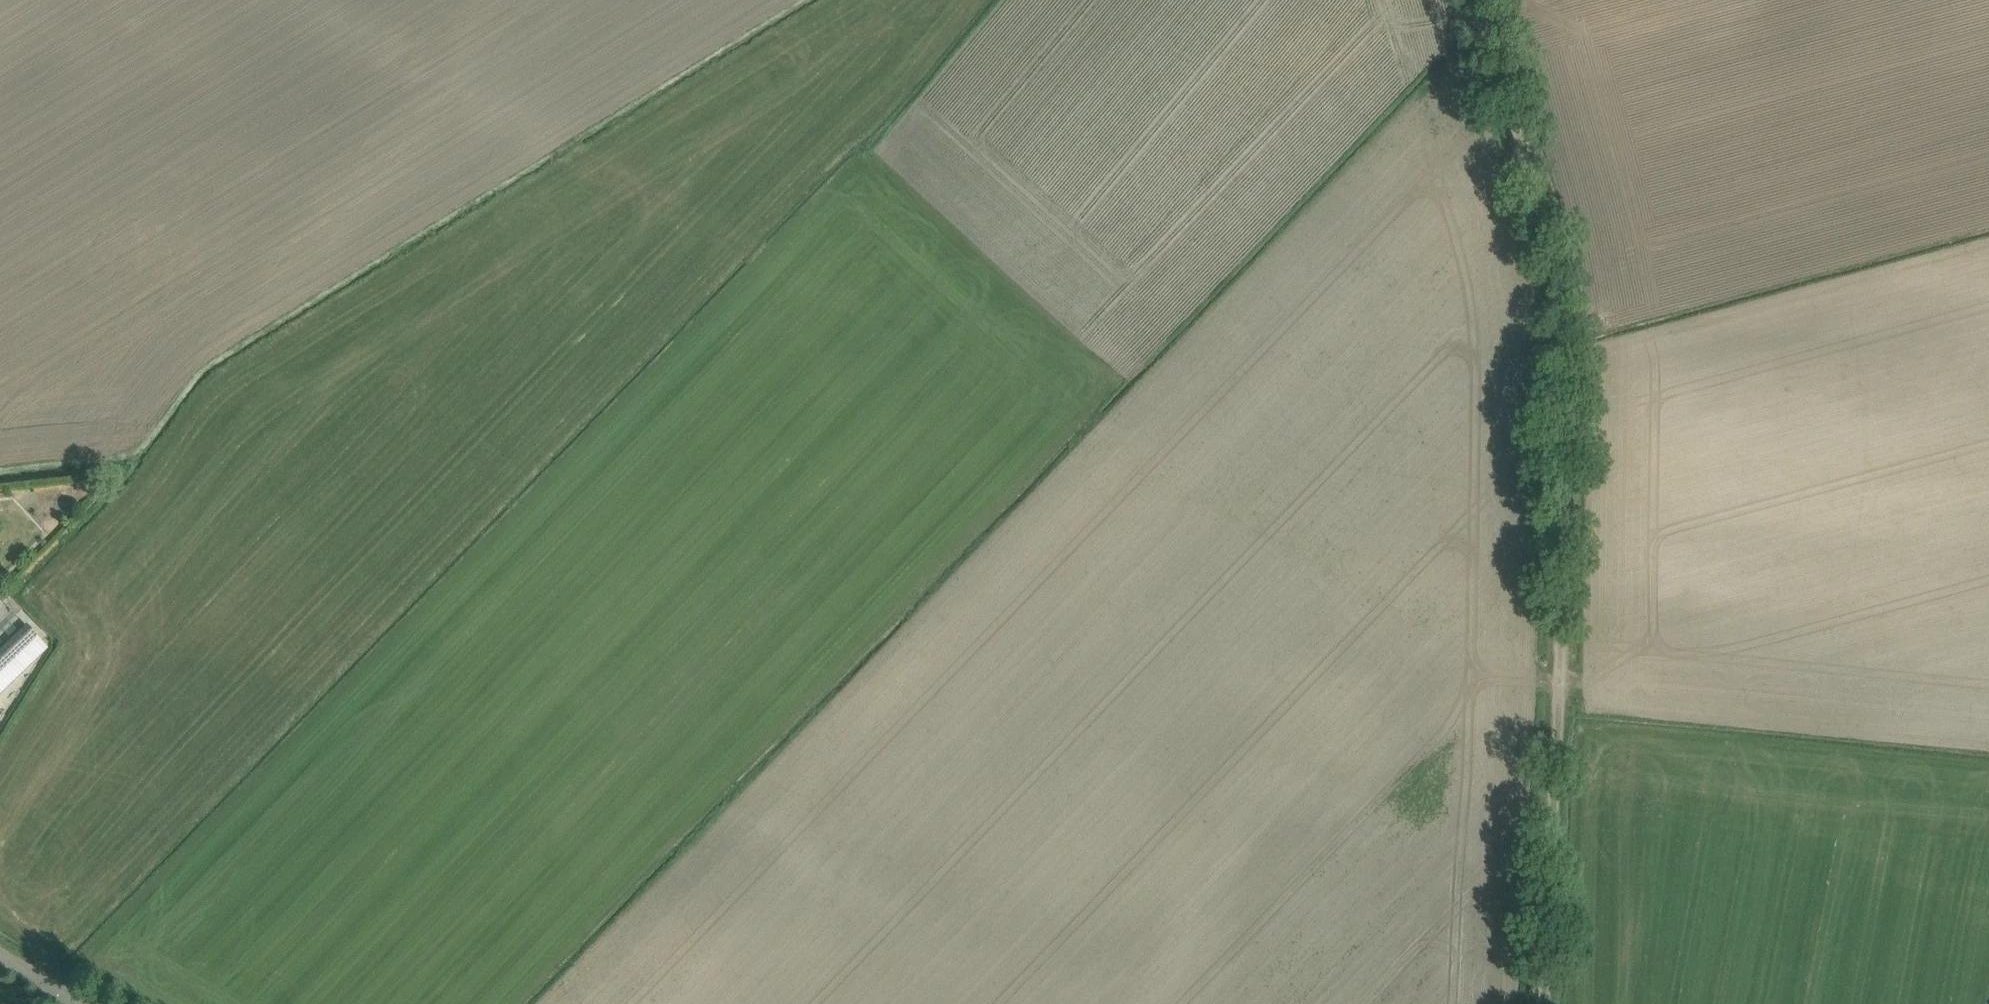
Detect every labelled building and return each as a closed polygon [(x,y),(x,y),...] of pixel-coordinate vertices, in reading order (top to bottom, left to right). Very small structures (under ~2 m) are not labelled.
[(38,635),(27,623),(0,649),(0,671),(38,635)]
